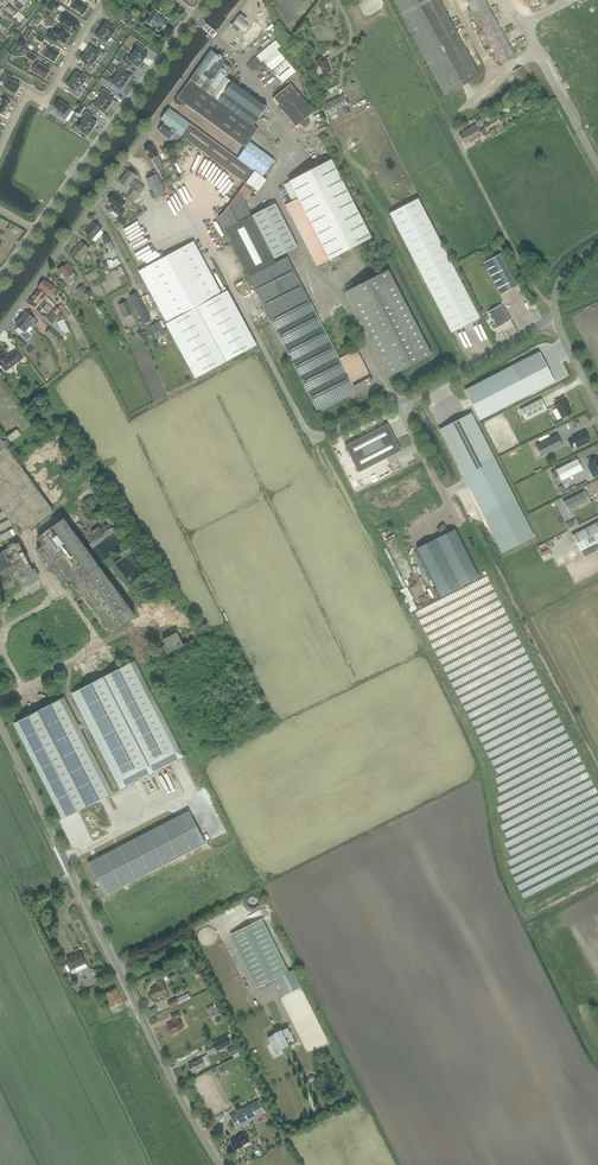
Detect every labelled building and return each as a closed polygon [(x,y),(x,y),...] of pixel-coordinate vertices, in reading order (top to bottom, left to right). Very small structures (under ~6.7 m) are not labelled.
[(53,0),(47,8),(52,12),(55,8),(57,9),(60,4),(53,0)] [(89,7),(82,2),(82,1),(80,0),(70,0),(74,2),(70,7),(83,16),(89,7)] [(478,77),(480,76),(439,0),(393,0),(445,95),(478,77)] [(501,64),(516,57),(485,0),(466,0),(501,64)] [(26,8),(18,1),(14,5),(22,12),(26,8)] [(14,12),(15,11),(10,6),(6,9),(13,16),(16,14),(14,12)] [(130,22),(134,17),(121,7),(117,12),(130,22)] [(165,24),(169,19),(161,13),(162,11),(162,9),(159,7),(157,7),(146,22),(159,32),(163,27),(163,28),(166,25),(165,24)] [(59,20),(74,30),(78,23),(75,20),(75,19),(64,12),(64,13),(61,11),(59,15),(62,17),(59,20)] [(234,30),(238,33),(240,29),(245,33),(249,28),(245,24),(248,20),(244,18),(241,15),(231,27),(234,30)] [(37,17),(33,21),(38,25),(42,20),(37,17)] [(106,24),(101,30),(111,37),(114,33),(116,36),(120,30),(113,25),(111,28),(106,24)] [(52,31),(48,38),(56,43),(58,39),(65,44),(70,36),(58,28),(55,33),(52,31)] [(101,30),(96,37),(102,41),(99,44),(107,49),(111,44),(108,41),(111,37),(101,30)] [(38,34),(36,38),(43,42),(45,38),(38,34)] [(257,57),(247,66),(252,72),(264,62),(282,83),(295,72),(276,50),(280,47),(275,41),(257,57)] [(136,50),(133,54),(143,61),(148,55),(142,51),(144,48),(137,43),(133,48),(136,50)] [(49,47),(45,45),(43,48),(47,50),(44,55),(54,62),(60,53),(49,46),(49,47)] [(90,47),(86,54),(96,61),(98,57),(101,59),(105,54),(98,49),(96,51),(90,47)] [(230,68),(223,62),(224,61),(221,59),(223,57),(220,55),(220,54),(217,52),(215,54),(212,51),(211,51),(194,73),(217,90),(225,77),(226,77),(231,71),(231,70),(231,69),(231,68),(230,68)] [(6,59),(9,60),(12,55),(8,52),(7,53),(6,52),(2,59),(5,60),(6,59)] [(28,52),(25,56),(35,62),(37,57),(28,52)] [(86,54),(81,60),(86,64),(84,67),(91,73),(95,67),(93,65),(96,61),(86,54)] [(127,56),(123,61),(130,67),(132,64),(138,68),(143,61),(133,54),(130,58),(127,56)] [(328,64),(329,64),(327,60),(324,61),(322,57),(315,61),(318,67),(320,66),(324,75),(326,74),(327,75),(329,74),(330,73),(329,72),(331,71),(328,64)] [(45,79),(50,70),(38,63),(33,71),(45,79)] [(531,76),(536,73),(531,63),(526,65),(531,76)] [(119,73),(116,77),(126,84),(131,78),(125,74),(127,71),(120,65),(116,71),(119,73)] [(523,90),(531,85),(521,67),(513,72),(523,90)] [(16,93),(20,86),(11,80),(14,77),(5,72),(0,81),(5,83),(4,86),(10,90),(9,91),(14,94),(14,92),(16,93)] [(76,72),(72,79),(82,86),(84,82),(87,84),(91,79),(84,74),(82,77),(76,72)] [(194,73),(190,80),(212,96),(217,90),(194,73)] [(126,84),(116,77),(113,81),(110,78),(108,81),(121,91),(126,84)] [(232,82),(226,77),(225,77),(217,90),(212,96),(219,101),(225,92),(232,82)] [(72,79),(67,85),(72,90),(70,92),(77,98),(81,92),(79,90),(82,86),(72,79)] [(224,104),(219,101),(212,96),(190,80),(177,98),(178,99),(211,123),(224,104)] [(235,100),(242,89),(232,82),(225,92),(235,100)] [(307,117),(313,113),(311,108),(291,84),(272,99),(296,127),(299,124),(303,129),(310,123),(307,117)] [(102,96),(99,100),(109,107),(114,101),(108,96),(110,94),(103,88),(99,94),(102,96)] [(249,110),(256,100),(242,89),(235,100),(249,110)] [(249,110),(235,100),(225,92),(219,101),(224,104),(253,126),(260,118),(249,110)] [(327,116),(348,106),(343,95),(322,105),(327,116)] [(0,102),(0,114),(3,116),(10,103),(2,98),(0,102)] [(93,101),(89,107),(96,112),(98,109),(104,114),(109,107),(99,100),(96,104),(93,101)] [(249,110),(260,118),(267,108),(256,100),(249,110)] [(60,101),(55,108),(60,112),(58,115),(65,120),(72,110),(60,101)] [(258,129),(253,126),(224,104),(211,123),(245,148),(258,129)] [(237,158),(169,108),(161,120),(165,122),(158,131),(175,144),(181,136),(245,184),(246,183),(255,171),(253,170),(237,158)] [(85,118),(82,122),(92,130),(97,123),(91,119),(93,116),(86,111),(82,116),(85,118)] [(484,115),(476,119),(479,125),(487,120),(487,119),(491,117),(489,113),(485,116),(484,115)] [(76,124),(72,129),(79,135),(81,132),(87,136),(92,130),(82,122),(79,126),(76,124)] [(468,137),(480,131),(477,125),(463,132),(464,133),(459,135),(462,140),(468,137)] [(468,142),(469,143),(482,136),(483,136),(487,134),(484,129),(480,131),(468,137),(462,140),(464,144),(468,142)] [(266,154),(250,142),(237,158),(253,170),(262,177),(275,160),(266,154)] [(153,158),(157,166),(162,163),(158,155),(159,155),(155,148),(155,149),(153,144),(144,149),(150,159),(153,158)] [(201,168),(198,166),(195,171),(201,175),(209,160),(207,159),(201,168)] [(339,254),(364,241),(372,238),(332,160),(284,185),(293,201),(285,205),(317,266),(333,258),(335,263),(342,259),(339,254)] [(221,169),(211,182),(219,189),(230,177),(221,169)] [(124,176),(143,190),(145,187),(133,179),(136,175),(129,170),(124,176)] [(163,188),(161,183),(157,174),(147,179),(156,198),(166,194),(163,188)] [(143,190),(124,176),(120,183),(127,188),(129,186),(133,189),(128,194),(135,200),(143,190)] [(161,183),(163,188),(173,183),(170,178),(161,183)] [(246,199),(253,188),(246,183),(245,184),(244,186),(239,192),(244,196),(246,199)] [(251,216),(246,199),(244,196),(239,192),(220,216),(219,217),(249,277),(275,263),(251,216)] [(114,193),(108,201),(114,205),(111,209),(121,216),(126,211),(122,208),(126,202),(114,193)] [(451,333),(480,318),(418,199),(390,214),(451,333)] [(274,259),(298,247),(276,204),(252,216),(274,259)] [(117,221),(124,226),(127,222),(120,217),(117,221)] [(93,239),(102,229),(94,222),(85,232),(93,239)] [(105,244),(111,242),(107,234),(102,237),(105,244)] [(136,247),(150,240),(149,238),(135,245),(136,247)] [(138,271),(140,274),(165,322),(221,292),(194,241),(138,271)] [(96,260),(99,257),(94,250),(96,248),(92,244),(89,248),(82,242),(71,254),(79,261),(89,249),(91,254),(96,260)] [(502,294),(518,286),(502,254),(486,263),(502,294)] [(272,323),(311,303),(288,257),(275,263),(249,277),(272,323)] [(60,266),(62,268),(58,270),(60,275),(63,273),(66,278),(65,282),(67,285),(71,282),(68,277),(74,274),(68,264),(66,265),(65,263),(60,266)] [(121,277),(127,272),(122,267),(116,271),(121,277)] [(339,279),(345,290),(361,282),(355,270),(339,279)] [(388,270),(364,283),(346,292),(389,376),(432,355),(388,270)] [(49,282),(48,283),(44,280),(38,288),(53,300),(60,291),(57,288),(57,289),(49,282)] [(77,289),(81,296),(88,293),(83,285),(77,289)] [(43,301),(47,296),(38,289),(35,294),(43,301)] [(227,291),(166,324),(195,378),(257,345),(227,291)] [(45,302),(43,301),(35,294),(31,298),(39,305),(44,309),(48,304),(45,302)] [(131,297),(143,320),(149,317),(137,294),(131,297)] [(39,305),(31,298),(27,303),(36,310),(39,305)] [(132,314),(127,301),(119,305),(125,317),(126,318),(129,317),(128,316),(132,314)] [(311,303),(272,323),(288,354),(287,354),(288,356),(289,356),(290,357),(286,359),(290,366),(294,364),(318,412),(373,384),(356,350),(339,358),(311,303)] [(487,313),(494,323),(490,325),(493,330),(510,320),(501,305),(491,311),(487,313)] [(61,318),(63,316),(60,310),(56,307),(53,312),(56,314),(59,317),(61,318)] [(26,312),(21,318),(30,326),(33,322),(36,325),(38,322),(26,312)] [(59,317),(56,314),(53,312),(49,316),(55,321),(59,317)] [(27,340),(30,336),(32,334),(27,330),(30,326),(21,318),(16,324),(21,329),(18,333),(27,340)] [(63,319),(57,322),(61,332),(63,331),(65,334),(69,332),(63,319)] [(165,334),(159,322),(153,325),(158,337),(165,334)] [(45,334),(56,342),(61,336),(50,327),(45,334)] [(0,356),(0,363),(6,371),(23,358),(17,350),(9,356),(7,356),(5,352),(0,356)] [(513,366),(465,390),(481,420),(528,395),(513,366)] [(547,409),(542,399),(520,410),(526,420),(547,409)] [(569,405),(567,399),(556,405),(563,418),(572,413),(568,406),(569,405)] [(471,413),(440,429),(503,553),(534,536),(471,413)] [(359,473),(364,470),(401,451),(388,424),(345,446),(359,473)] [(19,429),(6,436),(10,442),(23,435),(19,429)] [(585,431),(573,438),(577,447),(590,441),(585,431)] [(558,435),(536,446),(542,456),(563,445),(558,435)] [(0,438),(0,544),(18,534),(30,528),(31,529),(54,511),(0,438)] [(531,442),(525,445),(532,460),(538,457),(531,442)] [(589,462),(591,466),(589,467),(593,476),(597,474),(597,461),(597,458),(589,462)] [(578,459),(556,470),(562,481),(583,470),(578,459)] [(555,479),(559,477),(556,470),(551,473),(555,479)] [(562,495),(567,493),(563,485),(558,488),(562,495)] [(585,491),(564,502),(569,513),(590,502),(585,491)] [(135,614),(64,518),(38,537),(43,545),(37,549),(63,584),(64,583),(67,587),(72,583),(81,596),(75,600),(78,604),(80,603),(86,610),(89,607),(109,633),(135,614)] [(577,521),(567,526),(569,530),(578,525),(577,521)] [(572,535),(581,551),(597,543),(597,522),(572,535)] [(93,531),(92,534),(96,539),(104,533),(99,527),(93,531)] [(455,529),(436,539),(460,587),(479,577),(455,529)] [(436,539),(417,549),(441,596),(460,587),(436,539)] [(10,574),(12,577),(0,584),(0,593),(0,594),(16,586),(14,581),(18,579),(23,588),(41,579),(35,568),(33,569),(19,543),(15,545),(14,543),(9,545),(10,548),(0,553),(0,579),(10,574)] [(585,556),(597,549),(596,546),(583,552),(585,556)] [(402,589),(411,611),(419,608),(409,586),(402,589)] [(165,663),(173,659),(169,652),(183,645),(176,633),(163,640),(165,644),(157,648),(165,663)] [(121,790),(184,757),(135,661),(72,694),(121,790)] [(6,684),(13,681),(9,674),(3,677),(6,684)] [(62,819),(113,793),(64,697),(14,723),(62,819)] [(189,811),(88,863),(105,895),(206,843),(189,811)] [(91,841),(100,837),(98,832),(89,836),(91,841)] [(265,895),(248,891),(244,907),(261,912),(265,895)] [(289,972),(262,918),(233,933),(232,932),(248,965),(247,966),(250,971),(251,971),(259,987),(260,987),(259,986),(289,972)] [(67,964),(69,968),(73,975),(77,973),(75,968),(86,963),(80,952),(67,958),(69,963),(67,964)] [(189,967),(196,963),(193,957),(186,960),(189,967)] [(301,987),(293,970),(276,978),(284,995),(301,987)] [(155,978),(158,986),(150,990),(155,999),(167,993),(163,984),(165,983),(161,975),(155,978)] [(102,991),(101,988),(90,993),(91,997),(102,991)] [(123,1001),(116,988),(104,994),(110,1007),(123,1001)] [(170,1007),(190,998),(188,994),(176,999),(176,998),(168,1002),(170,1007)] [(182,1016),(180,1011),(171,1016),(174,1022),(167,1026),(171,1034),(183,1029),(178,1017),(182,1016)] [(285,1037),(291,1034),(288,1027),(281,1030),(274,1034),(267,1037),(274,1051),(281,1048),(288,1045),(285,1037)] [(231,1044),(226,1036),(213,1043),(214,1044),(216,1049),(217,1051),(231,1044)] [(208,1054),(216,1049),(214,1044),(205,1048),(208,1054)] [(230,1056),(239,1052),(235,1045),(227,1049),(230,1056)] [(193,1073),(205,1066),(201,1058),(188,1064),(193,1073)] [(225,1067),(219,1070),(221,1076),(228,1073),(225,1067)] [(238,1129),(265,1113),(258,1100),(230,1115),(238,1129)] [(231,1142),(235,1150),(243,1146),(241,1143),(249,1139),(245,1133),(238,1137),(238,1138),(231,1142)]
